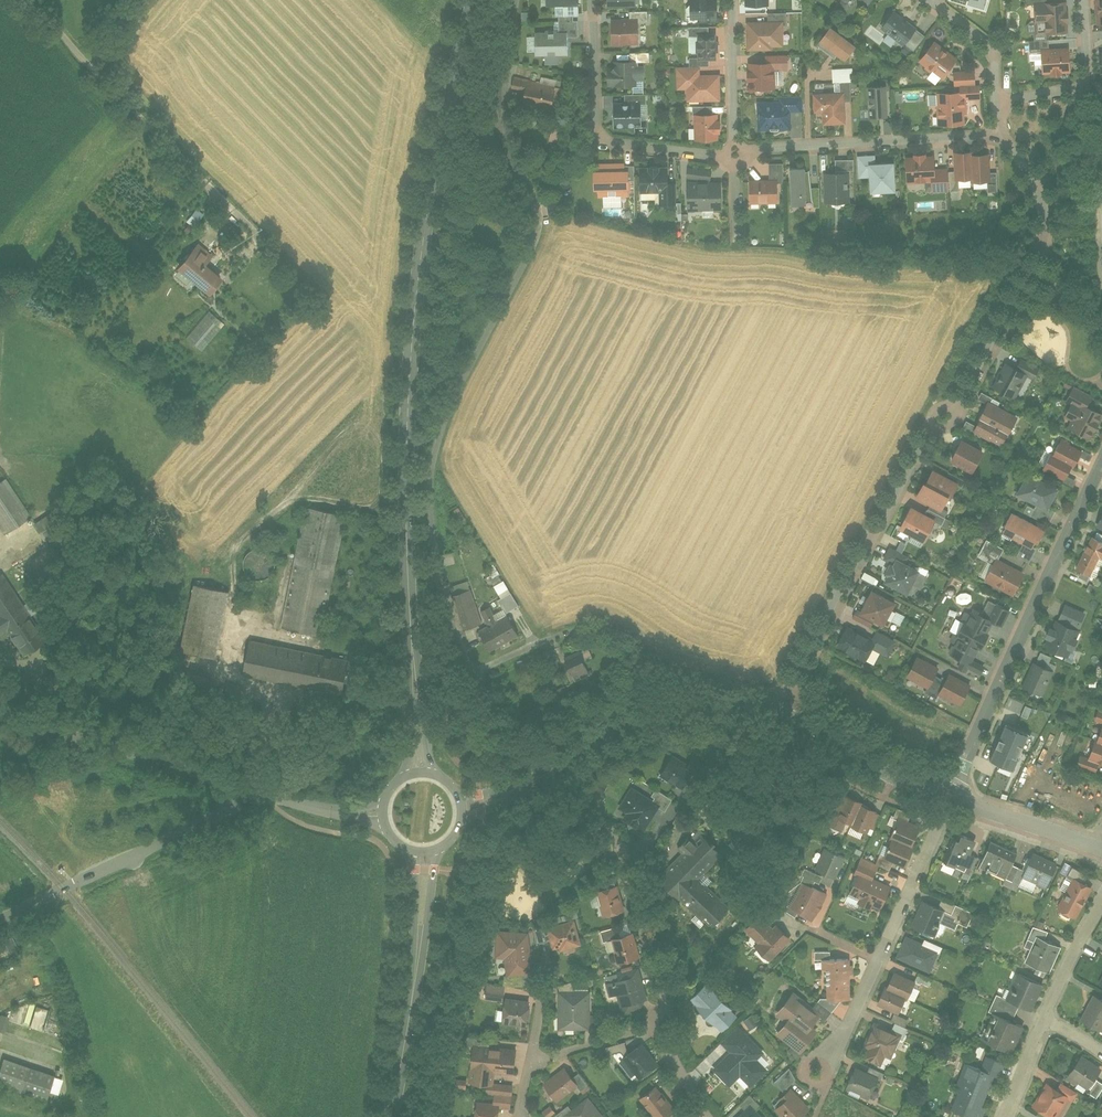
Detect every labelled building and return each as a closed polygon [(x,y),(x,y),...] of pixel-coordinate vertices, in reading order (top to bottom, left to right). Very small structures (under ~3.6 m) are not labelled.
[(574,0),(542,0),(542,19),(557,18),(580,18),(580,5),(574,5),(574,0)] [(712,20),(712,0),(689,0),(690,21),(712,20)] [(1058,2),(1033,4),(1035,34),(1061,32),(1058,2)] [(916,27),(898,13),(887,27),(906,42),(916,27)] [(612,42),(640,42),(640,22),(612,21),(612,42)] [(746,22),(746,51),(771,50),(771,47),(784,47),(784,21),(746,22)] [(853,47),(830,27),(817,42),(841,62),(853,47)] [(535,55),(569,54),(568,32),(533,34),(535,55)] [(693,35),(694,58),(714,57),(713,34),(693,35)] [(920,62),(942,79),(956,60),(933,43),(920,62)] [(1073,73),(1070,50),(1041,53),(1044,76),(1073,73)] [(607,87),(633,86),(632,62),(614,63),(614,70),(606,70),(607,87)] [(749,88),(771,88),(771,65),(749,65),(749,88)] [(686,89),(686,102),(719,101),(718,74),(699,75),(699,67),(677,68),(677,90),(686,89)] [(520,98),(550,105),(555,87),(524,80),(520,98)] [(824,92),(824,83),(814,84),(814,92),(824,92)] [(885,86),(866,86),(867,118),(886,117),(885,86)] [(822,111),(823,125),(845,124),(844,92),(813,94),(813,112),(822,111)] [(956,92),(935,93),(936,125),(957,124),(956,92)] [(804,127),(803,97),(779,98),(779,103),(756,104),(757,126),(779,125),(779,128),(804,127)] [(613,125),(639,125),(639,104),(613,104),(613,125)] [(693,115),(694,140),(716,140),(715,114),(693,115)] [(969,150),(954,151),(956,180),(971,179),(971,183),(988,181),(985,154),(970,155),(969,150)] [(866,173),(867,192),(893,190),(891,162),(875,163),(874,155),(858,156),(859,173),(866,173)] [(932,155),(906,158),(909,184),(926,182),(927,191),(946,189),(945,170),(934,171),(932,155)] [(639,192),(663,192),(663,168),(639,168),(639,192)] [(786,204),(809,203),(808,168),(785,169),(786,204)] [(595,194),(627,194),(626,171),(594,172),(595,194)] [(823,172),(825,202),(842,201),(840,171),(823,172)] [(688,183),(689,207),(706,207),(705,182),(688,183)] [(705,182),(706,207),(722,207),(722,182),(705,182)] [(752,200),(778,200),(778,185),(752,185),(752,200)] [(673,205),(678,220),(683,218),(681,214),(685,212),(681,202),(673,205)] [(1062,251),(1079,250),(1078,238),(1062,239),(1062,251)] [(205,295),(218,279),(200,264),(208,253),(196,244),(175,271),(205,295)] [(223,324),(210,313),(188,339),(201,350),(223,324)] [(1027,374),(1003,362),(990,388),(1014,400),(1021,387),(1027,374)] [(1071,420),(1065,431),(1086,442),(1101,414),(1086,406),(1090,400),(1070,389),(1062,403),(1068,407),(1063,416),(1071,420)] [(988,401),(971,432),(1002,449),(1019,418),(988,401)] [(959,439),(947,461),(972,474),(984,453),(959,439)] [(1081,452),(1060,442),(1053,456),(1070,465),(1074,466),(1081,452)] [(1049,454),(1041,470),(1062,481),(1070,465),(1053,456),(1049,454)] [(926,470),(912,498),(940,511),(953,483),(926,470)] [(1059,486),(1028,471),(1015,495),(1036,506),(1031,516),(1050,525),(1057,511),(1049,507),(1059,486)] [(0,484),(0,526),(4,532),(26,518),(2,483),(0,484)] [(1091,523),(1101,528),(1101,499),(1091,523)] [(907,506),(895,529),(923,543),(934,520),(907,506)] [(464,518),(457,508),(451,512),(458,523),(464,518)] [(346,517),(306,509),(282,629),(322,637),(346,517)] [(1047,530),(1012,510),(1001,532),(1022,543),(1016,556),(1030,563),(1047,530)] [(1075,571),(1089,578),(1098,558),(1101,560),(1101,542),(1091,537),(1075,571)] [(889,563),(880,581),(904,594),(917,569),(901,561),(906,552),(891,545),(883,560),(889,563)] [(995,559),(983,581),(1012,596),(1024,574),(995,559)] [(491,585),(496,594),(506,589),(501,580),(491,585)] [(452,586),(455,594),(471,589),(469,581),(452,586)] [(216,663),(226,591),(185,585),(174,657),(216,663)] [(4,630),(19,653),(36,642),(0,587),(0,633),(4,630)] [(471,589),(455,594),(465,627),(482,622),(471,589)] [(894,604),(868,590),(854,616),(880,629),(894,604)] [(518,605),(510,592),(499,599),(507,611),(518,605)] [(969,667),(980,673),(983,667),(972,661),(992,621),(1001,626),(1009,612),(989,601),(983,614),(975,610),(972,615),(966,612),(951,641),(957,644),(955,646),(952,648),(950,651),(951,654),(963,660),(959,668),(966,672),(969,667)] [(490,607),(481,612),(488,625),(480,629),(490,648),(516,634),(506,615),(496,620),(490,607)] [(1059,619),(1047,646),(1066,654),(1078,627),(1059,619)] [(876,639),(850,625),(838,647),(864,661),(876,639)] [(332,696),(340,657),(254,638),(245,678),(332,696)] [(592,657),(589,649),(582,652),(585,660),(592,657)] [(1048,663),(1051,655),(1039,652),(1036,659),(1048,663)] [(580,653),(566,659),(573,675),(578,673),(580,679),(590,675),(580,653)] [(912,653),(900,675),(924,687),(935,665),(912,653)] [(1052,671),(1031,663),(1022,687),(1042,695),(1052,671)] [(557,670),(546,675),(551,685),(562,680),(557,670)] [(947,673),(937,694),(958,705),(969,684),(947,673)] [(1020,715),(1028,717),(1031,707),(1024,705),(1020,715)] [(1100,722),(1094,742),(1090,741),(1085,757),(1078,755),(1075,765),(1096,771),(1098,763),(1101,764),(1101,711),(1096,710),(1093,720),(1100,722)] [(1006,723),(989,761),(1013,772),(1030,734),(1006,723)] [(659,774),(681,787),(694,766),(671,753),(659,774)] [(622,819),(644,831),(659,806),(665,810),(672,798),(655,788),(651,796),(631,784),(618,806),(627,811),(622,819)] [(873,826),(880,810),(862,802),(863,798),(843,789),(835,806),(841,809),(839,813),(833,811),(828,822),(843,828),(847,818),(854,821),(853,824),(867,830),(870,824),(873,826)] [(910,844),(919,823),(898,814),(889,834),(892,835),(884,853),(907,863),(914,845),(910,844)] [(953,833),(943,858),(956,863),(957,860),(972,866),(977,853),(970,850),(975,838),(957,830),(956,834),(953,833)] [(710,925),(729,905),(699,875),(722,853),(701,832),(694,839),(689,834),(677,847),(681,851),(658,874),(710,925)] [(1006,875),(1017,850),(990,838),(979,863),(1006,875)] [(836,876),(845,854),(824,846),(815,867),(836,876)] [(1047,885),(1059,861),(1033,849),(1022,873),(1047,885)] [(879,864),(861,855),(854,870),(858,872),(849,890),(860,895),(858,899),(870,905),(872,901),(881,905),(891,883),(873,875),(879,864)] [(792,884),(795,872),(787,870),(784,882),(792,884)] [(1057,906),(1078,917),(1095,885),(1074,874),(1057,906)] [(793,897),(789,904),(812,919),(820,907),(827,891),(801,880),(796,891),(793,897)] [(625,910),(618,883),(595,889),(602,916),(625,910)] [(922,900),(912,924),(938,934),(943,922),(956,927),(958,920),(967,923),(972,909),(955,902),(952,912),(922,900)] [(760,912),(745,928),(758,941),(754,945),(768,959),(790,936),(776,922),(774,924),(760,912)] [(582,942),(574,917),(545,926),(551,947),(558,945),(560,949),(582,942)] [(532,928),(536,942),(544,940),(540,926),(532,928)] [(533,972),(528,930),(496,927),(496,957),(505,957),(507,974),(533,972)] [(640,956),(633,931),(610,937),(617,963),(640,956)] [(906,933),(896,955),(930,970),(940,948),(906,933)] [(1026,958),(1050,969),(1061,943),(1037,933),(1026,958)] [(9,936),(2,939),(7,952),(15,949),(9,936)] [(850,997),(849,956),(830,956),(830,949),(814,949),(814,959),(822,959),(822,967),(827,967),(828,998),(850,997)] [(884,984),(877,1001),(898,1010),(905,994),(908,996),(915,978),(895,969),(887,985),(884,984)] [(1005,996),(1032,1007),(1043,981),(1016,970),(1005,996)] [(648,998),(641,972),(605,982),(608,996),(616,994),(621,1012),(643,1006),(641,1000),(648,998)] [(705,981),(689,998),(722,1029),(738,1012),(705,981)] [(500,1000),(503,986),(485,982),(482,996),(500,1000)] [(590,1029),(590,989),(557,989),(557,1029),(590,1029)] [(812,1004),(795,989),(777,1010),(786,1019),(777,1030),(801,1050),(819,1030),(810,1023),(819,1013),(825,1018),(832,1010),(818,998),(812,1004)] [(1100,1030),(1101,1026),(1101,996),(1093,992),(1078,1019),(1100,1030)] [(530,999),(505,997),(502,1023),(527,1026),(530,999)] [(984,1036),(1013,1049),(1025,1024),(996,1011),(984,1036)] [(901,1032),(875,1020),(864,1044),(869,1046),(865,1056),(880,1063),(885,1054),(890,1057),(901,1032)] [(764,1050),(739,1024),(721,1041),(730,1051),(712,1068),(729,1085),(740,1074),(750,1085),(767,1069),(756,1058),(764,1050)] [(638,1078),(659,1062),(642,1039),(621,1055),(638,1078)] [(514,1072),(516,1046),(470,1043),(468,1081),(486,1083),(493,1083),(494,1071),(514,1072)] [(952,1107),(979,1116),(995,1074),(998,1076),(1003,1062),(985,1055),(981,1067),(964,1060),(955,1083),(960,1085),(952,1107)] [(1080,1055),(1067,1076),(1088,1089),(1101,1067),(1080,1055)] [(1,1058),(0,1061),(0,1083),(46,1098),(53,1075),(1,1058)] [(855,1064),(845,1085),(869,1096),(879,1075),(855,1064)] [(578,1085),(563,1065),(542,1081),(556,1101),(578,1085)] [(772,1081),(777,1087),(781,1083),(785,1087),(796,1077),(787,1067),(772,1081)] [(450,1087),(464,1088),(464,1079),(451,1078),(450,1087)] [(1032,1104),(1054,1116),(1056,1116),(1068,1097),(1073,1101),(1078,1092),(1059,1081),(1057,1085),(1047,1079),(1032,1104)] [(675,1107),(656,1082),(638,1095),(655,1116),(662,1116),(675,1107)] [(486,1083),(485,1092),(493,1093),(493,1101),(476,1100),(475,1116),(498,1116),(499,1106),(510,1107),(511,1084),(493,1083),(486,1083)] [(811,1107),(791,1086),(777,1099),(780,1102),(775,1108),(783,1116),(800,1116),(811,1107)] [(588,1095),(563,1113),(566,1116),(603,1116),(605,1116),(588,1095)] [(736,1116),(766,1116),(750,1102),(736,1116)]
